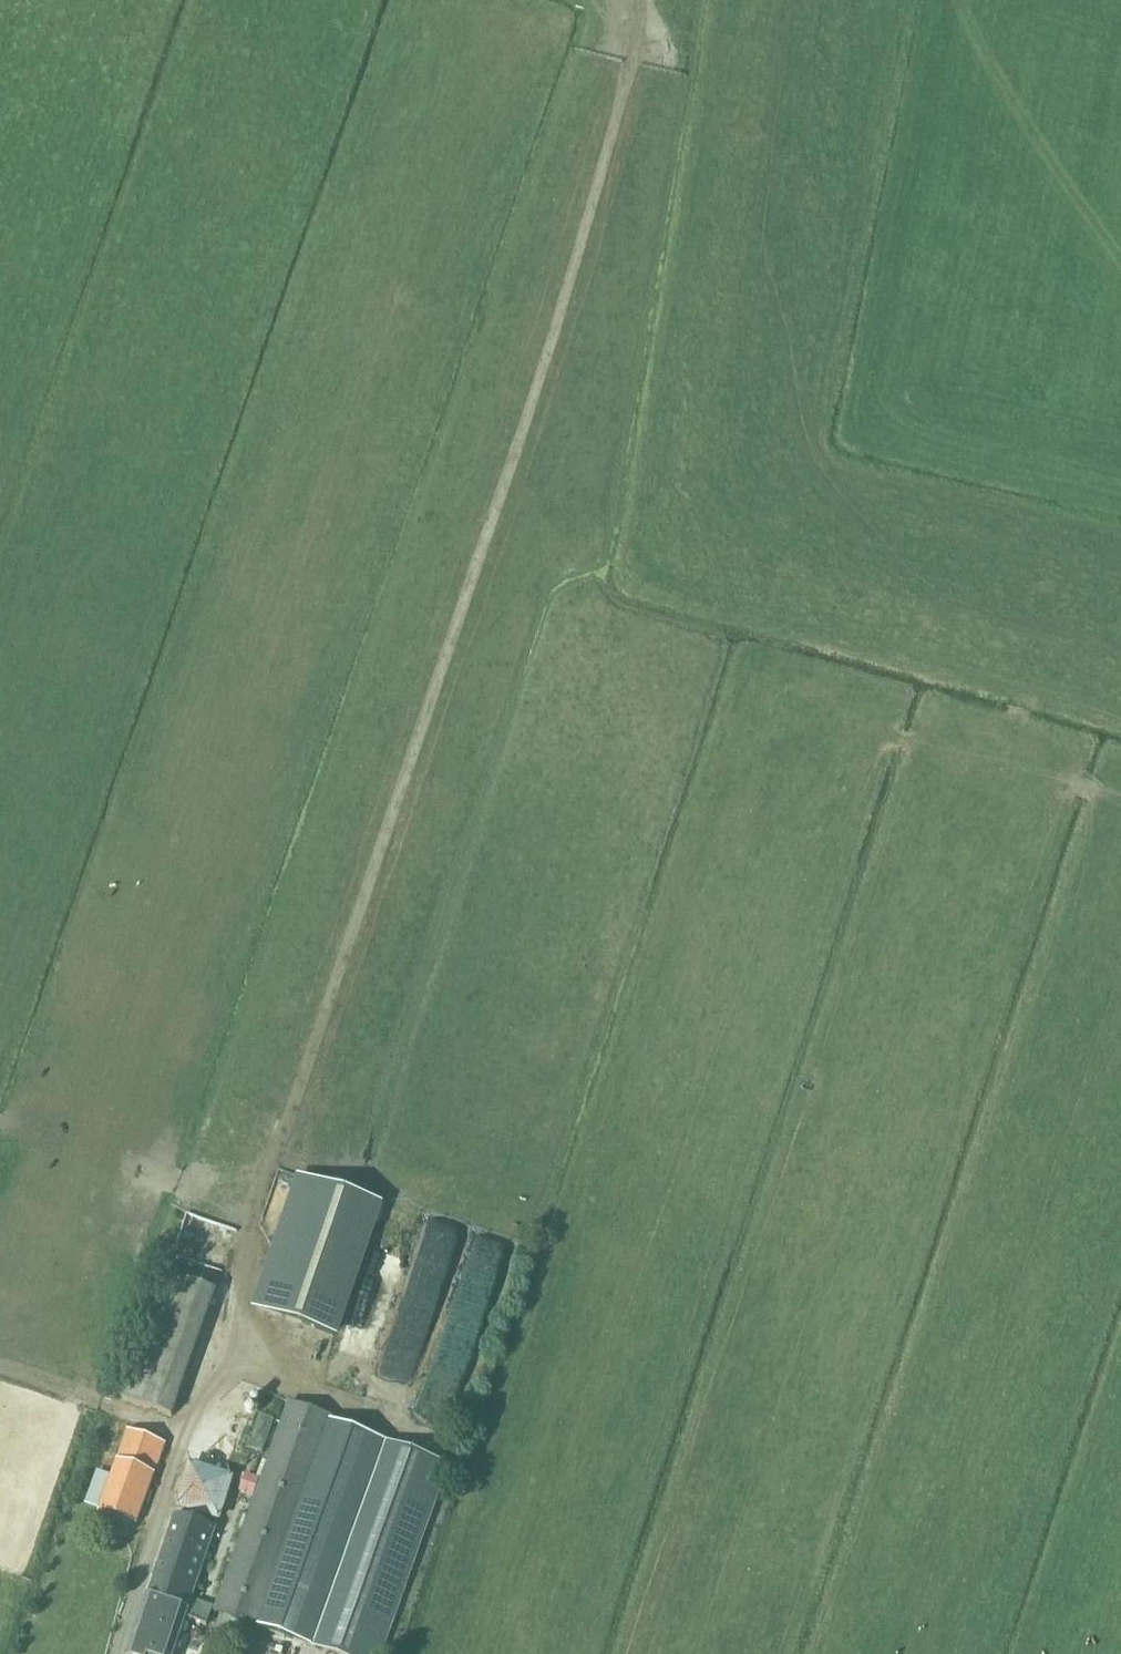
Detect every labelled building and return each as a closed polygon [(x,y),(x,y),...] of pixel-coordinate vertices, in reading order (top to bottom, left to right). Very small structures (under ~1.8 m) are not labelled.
[(297,1175),(251,1308),(339,1337),(384,1205),(297,1175)] [(171,1417),(215,1292),(166,1274),(122,1400),(171,1417)] [(450,1423),(468,1346),(436,1339),(418,1415),(450,1423)] [(258,1626),(333,1418),(290,1402),(216,1611),(258,1626)] [(137,1525),(165,1444),(128,1431),(95,1527),(127,1538),(132,1523),(137,1525)] [(450,1464),(378,1438),(305,1642),(338,1653),(382,1653),(450,1464)] [(177,1503),(223,1518),(238,1473),(192,1458),(177,1503)] [(213,1606),(192,1600),(215,1529),(176,1517),(149,1597),(148,1597),(129,1653),(174,1653),(186,1617),(207,1624),(213,1606)]
